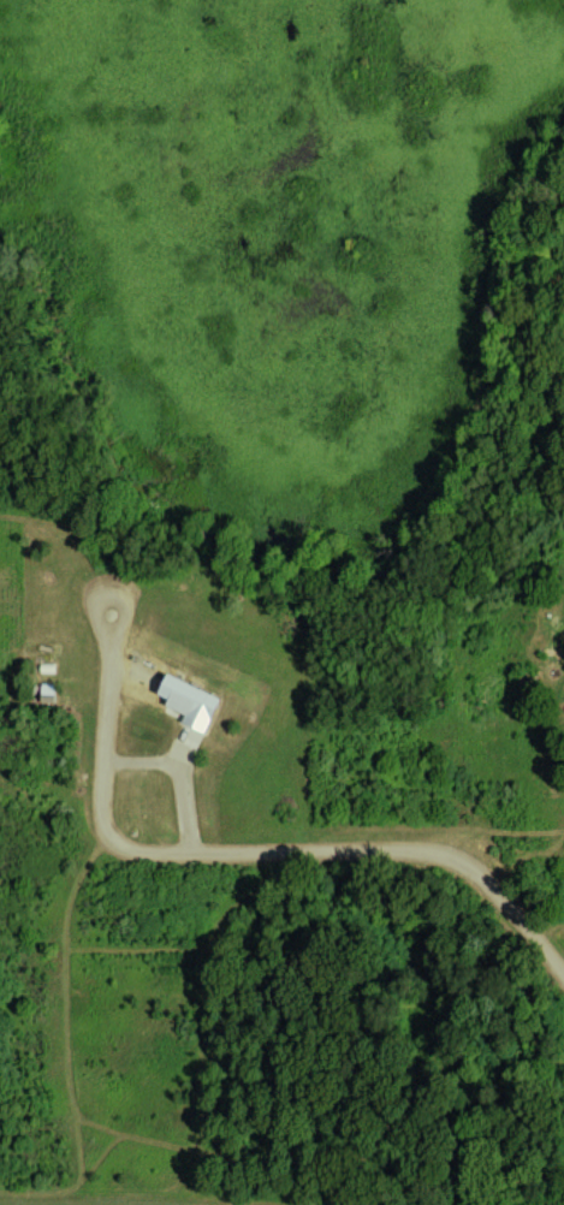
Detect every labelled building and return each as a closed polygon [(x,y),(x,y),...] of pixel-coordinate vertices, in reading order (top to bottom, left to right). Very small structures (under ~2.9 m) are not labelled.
[(218,699),(163,672),(153,693),(165,699),(163,704),(183,714),(180,722),(201,733),(218,699)]
